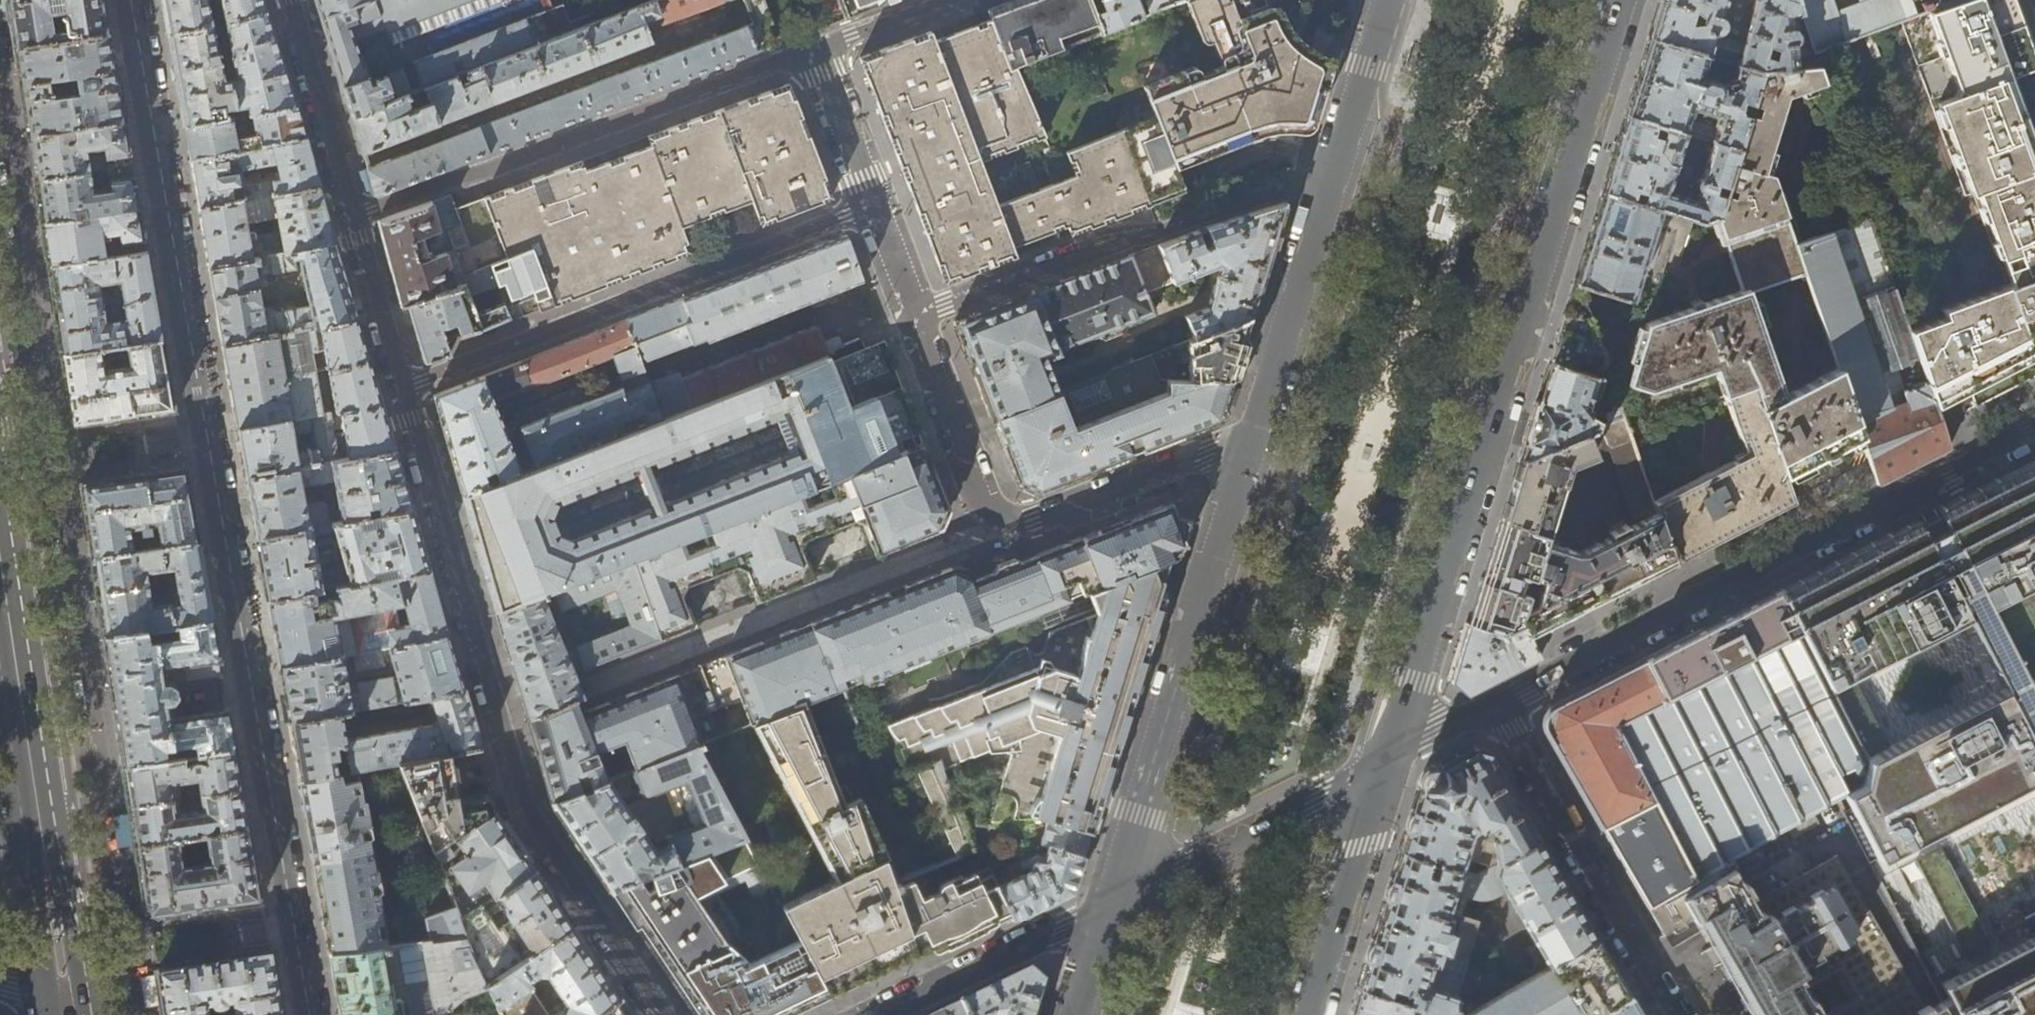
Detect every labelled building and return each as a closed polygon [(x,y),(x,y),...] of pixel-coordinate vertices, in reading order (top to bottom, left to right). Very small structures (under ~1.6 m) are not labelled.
[(109,33),(103,0),(8,0),(9,12),(15,48),(109,33)] [(168,34),(218,25),(216,13),(208,15),(205,0),(162,0),(168,34)] [(222,11),(216,13),(218,25),(224,24),(266,12),(263,0),(219,0),(222,11)] [(364,82),(345,28),(361,22),(356,5),(370,0),(316,0),(344,96),(345,96),(352,116),(407,95),(399,71),(364,82)] [(352,116),(363,152),(653,43),(647,28),(662,23),(662,25),(728,0),(657,0),(594,24),(419,90),(407,95),(352,116)] [(759,27),(748,31),(747,27),(368,168),(376,195),(499,150),(756,51),(766,47),(762,36),(760,31),(767,28),(756,0),(748,0),(759,27)] [(476,0),(373,0),(385,34),(476,0)] [(504,0),(476,0),(385,34),(389,43),(504,0)] [(767,28),(773,26),(763,0),(756,0),(767,28)] [(845,18),(860,13),(897,0),(838,0),(845,18)] [(858,58),(863,70),(914,208),(985,181),(978,160),(1042,133),(1014,66),(1102,32),(1094,14),(1087,0),(1015,0),(1001,5),(986,11),(990,20),(933,41),(930,32),(858,58)] [(1174,4),(1151,13),(1143,16),(1102,32),(1014,66),(1042,133),(1046,143),(1053,155),(1067,150),(1121,130),(1150,204),(1150,205),(1177,194),(1184,192),(1183,190),(1173,164),(1187,159),(1201,153),(1258,132),(1267,129),(1280,128),(1288,128),(1293,129),(1299,130),(1304,129),(1307,127),(1309,124),(1326,71),(1324,64),(1315,59),(1298,46),(1311,0),(1184,0),(1174,4)] [(1105,10),(1094,14),(1102,32),(1143,16),(1136,0),(1101,0),(1105,10)] [(1174,4),(1173,0),(1148,0),(1146,1),(1151,13),(1174,4)] [(1725,0),(1661,0),(1653,27),(1650,38),(1761,71),(1819,66),(1814,52),(1796,0),(1757,0),(1744,43),(1715,34),(1716,32),(1719,32),(1720,32),(1722,30),(1724,27),(1725,25),(1724,20),(1720,16),(1725,0)] [(1814,52),(1905,19),(1898,0),(1859,0),(1860,3),(1836,11),(1832,0),(1796,0),(1814,52)] [(2018,0),(1960,0),(1932,10),(1908,18),(1972,193),(1977,191),(2011,284),(2034,275),(2034,159),(2024,127),(2009,85),(2006,77),(2034,67),(2034,46),(2018,0)] [(1928,1),(1921,3),(1923,9),(1931,7),(1932,10),(1960,0),(1928,0),(1928,1)] [(419,90),(594,24),(590,14),(565,24),(558,7),(410,63),(419,90)] [(224,24),(218,25),(220,36),(227,35),(231,57),(225,58),(236,107),(247,105),(249,114),(251,114),(296,106),(282,61),(266,12),(224,24)] [(218,25),(168,34),(176,80),(182,110),(184,125),(226,118),(224,109),(236,107),(225,58),(218,60),(213,38),(220,36),(218,25)] [(19,75),(28,135),(124,121),(117,81),(109,33),(15,48),(19,75)] [(1738,148),(1748,115),(1741,112),(1739,108),(1742,100),(1752,103),(1761,71),(1650,38),(1639,72),(1627,114),(1703,138),(1713,141),(1738,148)] [(1825,82),(1819,66),(1761,71),(1752,103),(1748,115),(1738,148),(1726,185),(1724,193),(1717,214),(1744,290),(1649,323),(1630,383),(1651,390),(1717,367),(1727,395),(1728,395),(1755,385),(1784,475),(1825,453),(1861,434),(1839,370),(1785,397),(1749,292),(1806,272),(1796,243),(1772,174),(1763,172),(1786,95),(1825,82)] [(830,199),(788,84),(779,88),(682,124),(648,136),(646,137),(649,147),(584,171),(580,161),(579,162),(602,222),(625,279),(688,254),(679,230),(749,202),(758,227),(830,199)] [(296,106),(251,114),(254,135),(234,139),(230,117),(226,118),(184,125),(186,138),(190,160),(305,139),(300,120),(296,106)] [(1690,182),(1703,138),(1627,114),(1615,153),(1612,162),(1603,191),(1661,209),(1671,211),(1700,220),(1717,214),(1724,193),(1714,191),(1716,182),(1726,185),(1738,148),(1713,141),(1702,177),(1698,179),(1696,182),(1696,184),(1699,189),(1695,198),(1668,190),(1672,177),(1690,182)] [(29,143),(40,213),(41,222),(139,207),(136,186),(128,142),(124,121),(28,135),(29,143)] [(1150,204),(1121,130),(1067,150),(1076,174),(995,205),(985,181),(914,208),(933,255),(944,282),(976,270),(1014,256),(1010,246),(1018,243),(1065,225),(1069,234),(1077,231),(1120,215),(1150,204)] [(194,180),(199,208),(319,186),(311,158),(305,139),(190,160),(194,180)] [(602,222),(579,162),(554,171),(453,208),(459,224),(466,244),(475,271),(488,266),(530,250),(602,222)] [(293,251),(297,250),(336,243),(328,217),(319,186),(199,208),(203,232),(209,265),(293,251)] [(1655,230),(1661,209),(1603,191),(1588,239),(1575,282),(1579,283),(1633,300),(1645,263),(1654,266),(1664,232),(1655,230)] [(453,208),(448,194),(377,221),(388,262),(399,306),(407,303),(463,284),(461,276),(475,271),(466,244),(427,258),(423,245),(431,242),(441,236),(439,231),(459,224),(453,208)] [(1268,259),(1285,203),(1239,216),(1225,220),(1204,228),(1205,230),(1206,229),(1211,241),(1200,245),(1196,233),(1199,232),(1198,230),(1177,238),(1157,246),(1172,283),(1219,266),(1206,308),(1185,317),(1193,339),(1250,317),(1262,279),(1268,259)] [(143,229),(139,207),(41,222),(43,232),(48,266),(147,250),(143,229)] [(1871,217),(1796,243),(1806,272),(1839,370),(1861,434),(1870,460),(1878,482),(1913,465),(1950,446),(1946,435),(1932,393),(1910,330),(1871,217)] [(625,279),(602,222),(530,250),(552,307),(568,301),(604,287),(625,279)] [(708,287),(625,320),(640,363),(696,340),(705,337),(706,341),(860,281),(852,259),(843,235),(708,287)] [(336,243),(297,250),(309,305),(313,326),(357,318),(347,282),(336,243)] [(1123,331),(1126,325),(1153,315),(1145,293),(1172,283),(1157,246),(1115,261),(1089,271),(988,310),(953,323),(974,375),(991,418),(1057,392),(1044,356),(1097,336),(1104,339),(1123,331)] [(155,295),(147,250),(48,266),(55,313),(61,355),(99,349),(126,344),(162,338),(155,295)] [(530,250),(488,266),(496,286),(501,300),(529,289),(538,313),(552,307),(530,250)] [(293,251),(209,265),(216,304),(222,342),(313,326),(309,305),(261,314),(256,287),(265,285),(263,275),(296,269),(293,251)] [(469,295),(496,286),(488,266),(475,271),(461,276),(463,284),(407,303),(407,304),(415,332),(424,362),(447,353),(443,340),(448,338),(445,328),(455,324),(458,334),(470,330),(507,316),(502,303),(476,314),(469,295)] [(2011,284),(2006,286),(2006,287),(2034,366),(2034,275),(2011,284)] [(1604,356),(1579,283),(1575,282),(1557,343),(1551,361),(1578,369),(1585,350),(1604,356)] [(1910,330),(1932,393),(1968,381),(1975,406),(1999,394),(2034,376),(2034,366),(2006,287),(1944,309),(1946,317),(1910,330)] [(1233,373),(1250,317),(1193,339),(1175,346),(1180,380),(1220,378),(1221,376),(1231,379),(1233,373)] [(357,318),(313,326),(222,342),(230,384),(237,428),(322,413),(314,372),(327,369),(335,410),(334,410),(334,412),(339,412),(343,433),(338,434),(336,422),(331,423),(337,459),(395,449),(378,389),(357,318)] [(643,372),(640,363),(625,320),(433,394),(449,447),(462,493),(659,418),(645,377),(638,380),(640,387),(623,394),(620,388),(592,399),(587,385),(513,414),(515,420),(500,425),(492,404),(611,358),(620,381),(643,372)] [(650,375),(645,377),(659,418),(824,354),(835,349),(831,339),(823,342),(817,327),(813,326),(678,379),(676,372),(652,382),(650,375)] [(164,350),(162,338),(126,344),(129,366),(103,370),(99,349),(61,355),(67,392),(72,426),(175,409),(170,379),(164,350)] [(1227,392),(1231,379),(1221,376),(1220,378),(1180,380),(1175,346),(1057,392),(991,418),(1006,452),(1017,480),(1039,490),(1116,460),(1212,422),(1214,425),(1217,424),(1227,392)] [(892,397),(902,393),(887,353),(876,357),(865,361),(878,397),(891,392),(892,397)] [(912,449),(920,446),(921,445),(906,403),(878,414),(872,398),(845,409),(824,354),(659,418),(462,493),(480,553),(497,611),(629,560),(844,476),(912,449)] [(1601,377),(1578,369),(1551,361),(1539,400),(1533,420),(1531,429),(1522,457),(1587,431),(1601,426),(1606,423),(1590,414),(1594,396),(1593,395),(1602,389),(1601,377)] [(1755,385),(1728,395),(1742,438),(1747,437),(1752,452),(1654,501),(1658,511),(1674,560),(1722,535),(1793,500),(1784,475),(1755,385)] [(246,476),(337,459),(331,423),(329,412),(322,413),(237,428),(241,451),(246,476)] [(1642,415),(1627,421),(1630,431),(1645,426),(1642,415)] [(1625,416),(1606,423),(1601,426),(1608,444),(1612,445),(1632,437),(1630,431),(1627,421),(1625,416)] [(1645,426),(1630,431),(1632,437),(1633,441),(1648,435),(1645,426)] [(1596,453),(1587,431),(1522,457),(1513,487),(1502,519),(1547,534),(1548,534),(1569,464),(1596,453)] [(1654,501),(1633,441),(1632,437),(1612,445),(1608,444),(1637,517),(1658,511),(1654,501)] [(924,456),(920,446),(912,449),(916,459),(924,456)] [(395,449),(337,459),(246,476),(251,506),(257,537),(311,527),(329,524),(326,506),(321,502),(305,505),(302,486),(333,481),(341,522),(368,517),(366,507),(376,505),(378,515),(413,509),(404,479),(395,449)] [(945,507),(924,456),(916,459),(912,449),(844,476),(861,522),(865,524),(877,553),(915,538),(935,530),(934,527),(939,526),(945,512),(942,508),(945,507)] [(1935,509),(2034,701),(2034,459),(2020,467),(1935,509)] [(86,523),(92,557),(198,543),(192,505),(185,468),(81,485),(86,523)] [(629,560),(658,638),(680,630),(692,625),(680,597),(685,588),(741,567),(749,570),(760,598),(767,596),(804,581),(812,578),(801,549),(804,541),(837,528),(856,520),(861,522),(844,476),(629,560)] [(645,684),(643,684),(673,755),(697,746),(753,723),(806,703),(1095,591),(1167,563),(1175,560),(1186,524),(1171,519),(1164,502),(1105,525),(1085,533),(1031,554),(1021,558),(1015,554),(1000,560),(998,566),(991,569),(982,572),(980,567),(967,559),(962,560),(961,559),(951,562),(917,576),(914,577),(911,575),(905,577),(899,579),(899,583),(896,584),(884,589),(881,590),(869,595),(865,596),(830,610),(826,612),(783,628),(780,630),(776,627),(772,628),(765,631),(765,636),(759,638),(741,645),(656,679),(653,680),(645,684)] [(319,572),(322,589),(335,587),(430,570),(421,537),(413,509),(378,515),(368,517),(341,522),(332,523),(346,567),(319,572)] [(1915,520),(2001,688),(2034,754),(2034,701),(1935,509),(1915,520)] [(1574,551),(1544,541),(1520,619),(1522,623),(1529,635),(1594,601),(1674,560),(1658,511),(1628,526),(1626,523),(1607,532),(1609,536),(1581,551),(1574,551)] [(1544,541),(1547,534),(1502,519),(1496,540),(1471,623),(1494,630),(1503,633),(1505,632),(1522,623),(1520,619),(1544,541)] [(2001,688),(1888,749),(1854,678),(1964,616),(1915,520),(1865,545),(1779,590),(1864,762),(1858,784),(1843,793),(1878,859),(2034,778),(2034,754),(2001,688)] [(322,589),(319,572),(311,527),(257,537),(262,570),(267,599),(313,591),(322,589)] [(145,630),(152,629),(212,620),(205,579),(198,543),(92,557),(97,595),(104,637),(145,630)] [(916,572),(917,576),(951,562),(950,559),(916,572)] [(580,696),(576,684),(571,672),(658,638),(629,560),(497,611),(508,653),(523,704),(527,717),(580,696)] [(1011,752),(992,822),(1048,820),(1054,822),(1091,833),(1105,789),(1115,755),(1120,739),(1123,728),(1146,654),(1154,629),(1158,617),(1162,603),(1165,594),(1158,592),(1163,576),(1167,563),(1095,591),(1105,614),(1057,634),(1047,652),(1039,655),(1030,647),(1014,653),(980,684),(927,701),(931,709),(887,727),(897,748),(899,747),(900,750),(896,752),(905,774),(939,760),(943,769),(962,762),(961,760),(990,749),(991,751),(1011,752)] [(313,591),(267,599),(268,600),(273,633),(279,666),(341,655),(352,653),(381,648),(389,647),(415,642),(448,633),(439,601),(430,570),(335,587),(337,598),(315,602),(313,591)] [(1551,706),(1547,710),(1545,712),(1543,717),(1542,722),(1543,728),(1596,820),(1647,907),(1726,861),(1750,847),(1843,793),(1858,784),(1864,762),(1779,590),(1755,602),(1712,624),(1668,646),(1627,667),(1580,691),(1551,706)] [(829,606),(830,610),(865,596),(864,593),(829,606)] [(782,625),(783,628),(826,612),(824,608),(782,625)] [(218,651),(212,620),(152,629),(154,638),(166,636),(166,639),(147,643),(145,630),(104,637),(107,656),(119,738),(123,766),(165,759),(163,747),(185,743),(187,755),(205,752),(235,748),(231,728),(228,710),(225,692),(222,692),(225,711),(173,718),(171,702),(177,701),(174,681),(221,673),(218,651)] [(1490,640),(1494,630),(1471,623),(1461,653),(1453,680),(1462,688),(1469,693),(1510,672),(1540,656),(1535,647),(1529,635),(1522,623),(1505,632),(1508,637),(1495,644),(1490,640)] [(415,642),(389,647),(397,677),(391,678),(391,677),(357,683),(359,690),(348,693),(341,655),(279,666),(282,682),(289,721),(419,699),(431,697),(464,687),(455,657),(448,633),(415,642)] [(740,642),(655,676),(656,679),(741,645),(740,642)] [(381,648),(352,653),(355,671),(384,666),(381,648)] [(673,755),(643,684),(622,693),(619,690),(614,692),(608,695),(607,699),(606,699),(591,705),(585,708),(582,701),(580,696),(527,717),(531,729),(535,746),(548,787),(552,802),(673,755)] [(464,687),(431,697),(439,723),(344,740),(342,729),(422,715),(419,699),(289,721),(294,749),(299,779),(357,769),(399,762),(475,748),(481,747),(473,719),(464,687)] [(837,787),(806,703),(753,723),(833,883),(781,907),(798,940),(827,995),(910,956),(918,952),(895,882),(893,883),(885,858),(888,856),(860,797),(853,800),(845,784),(837,787)] [(733,829),(739,826),(697,746),(673,755),(552,802),(598,871),(610,890),(655,872),(677,863),(732,841),(730,834),(733,835),(735,832),(733,829)] [(1420,789),(1419,789),(1401,849),(1379,920),(1358,987),(1350,1014),(1597,1014),(1629,996),(1611,965),(1556,869),(1510,790),(1488,751),(1473,747),(1461,753),(1440,764),(1440,766),(1440,767),(1430,766),(1431,767),(1420,780),(1419,779),(1419,783),(1421,787),(1420,789)] [(237,762),(235,748),(205,752),(206,760),(203,760),(199,759),(196,759),(191,760),(188,763),(185,763),(184,756),(165,759),(123,766),(126,782),(129,805),(180,797),(177,781),(198,778),(201,793),(241,787),(237,762)] [(475,748),(399,762),(434,853),(498,810),(490,780),(485,778),(481,766),(475,748)] [(905,774),(896,778),(931,856),(951,846),(957,856),(974,849),(943,769),(939,760),(905,774)] [(357,769),(299,779),(306,817),(320,900),(330,953),(388,946),(357,769)] [(245,805),(241,787),(201,793),(203,810),(182,813),(180,797),(129,805),(131,819),(135,845),(177,838),(204,834),(204,828),(209,826),(212,822),(213,817),(217,816),(219,831),(248,827),(245,805)] [(498,810),(434,853),(455,906),(459,919),(536,869),(517,840),(498,811),(498,810)] [(110,817),(117,849),(134,845),(126,813),(110,817)] [(1089,840),(1091,833),(1054,822),(1040,866),(999,886),(1011,915),(1014,921),(1019,919),(1073,893),(1089,840)] [(254,860),(248,827),(219,831),(206,834),(211,862),(182,866),(177,838),(135,845),(139,874),(146,918),(202,909),(261,899),(256,872),(254,860)] [(1938,841),(1913,852),(1964,959),(1988,948),(1938,841)] [(1777,890),(1750,847),(1726,861),(1753,904),(1777,890)] [(1837,855),(1777,890),(1753,904),(1726,861),(1647,907),(1661,932),(1691,916),(1693,920),(1701,916),(1721,952),(1758,1014),(1946,1014),(1940,1003),(1933,1007),(1927,1010),(1837,855)] [(684,880),(677,863),(655,872),(661,888),(684,880)] [(591,951),(553,894),(536,869),(459,919),(490,987),(503,1014),(592,1014),(621,996),(591,951)] [(999,886),(993,874),(980,881),(977,874),(969,878),(967,874),(945,884),(943,886),(941,888),(941,891),(933,895),(922,871),(895,882),(918,952),(927,948),(942,941),(947,939),(951,946),(988,929),(986,926),(1011,915),(999,886)] [(635,927),(639,924),(693,1005),(700,1014),(786,1014),(827,995),(798,940),(741,967),(684,880),(661,888),(655,872),(610,890),(616,898),(635,927)] [(459,919),(455,906),(426,918),(430,941),(388,946),(330,953),(333,974),(334,977),(340,1014),(431,1014),(453,1004),(461,997),(490,987),(459,919)] [(1939,986),(1946,1000),(1940,1003),(1946,1014),(2034,1014),(2034,937),(1939,986)] [(277,989),(272,958),(155,977),(160,1011),(161,1014),(206,1014),(206,1012),(212,1011),(213,1014),(214,1014),(225,1014),(227,1012),(233,1011),(234,1014),(282,1014),(277,989)] [(954,1005),(943,1010),(945,1014),(1035,1014),(1045,982),(1030,969),(954,1005)] [(142,978),(146,1007),(156,1006),(152,977),(142,978)] [(621,996),(592,1014),(633,1014),(621,996)] [(1629,996),(1597,1014),(1640,1014),(1629,996)]
